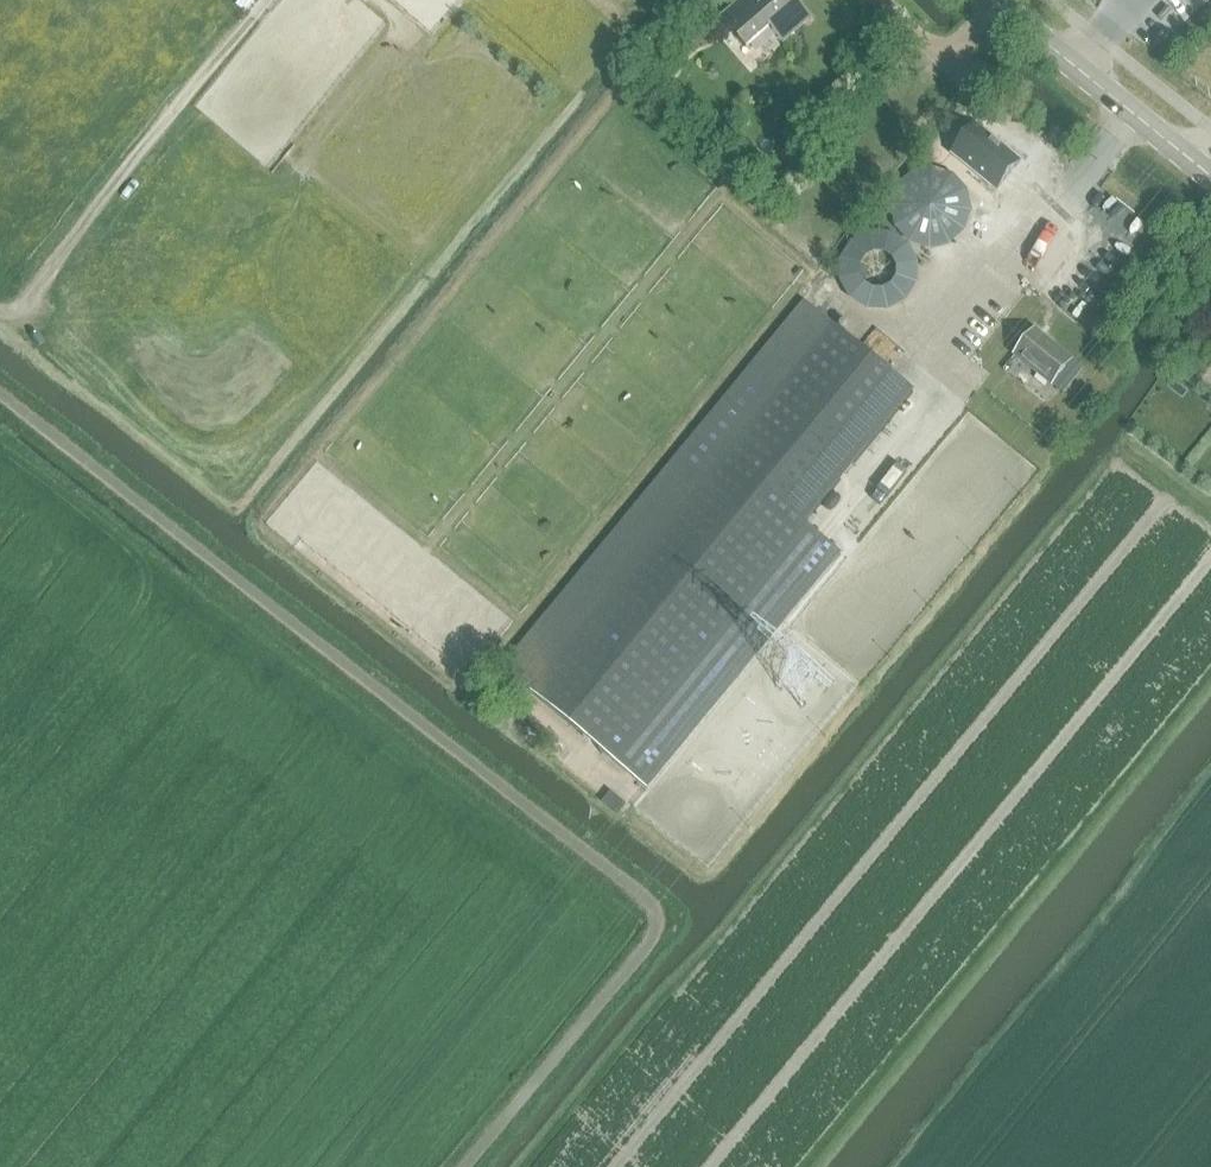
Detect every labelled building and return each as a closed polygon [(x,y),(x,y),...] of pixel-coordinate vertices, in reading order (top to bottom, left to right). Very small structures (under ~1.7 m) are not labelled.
[(721,18),(746,47),(770,26),(783,40),(805,20),(806,22),(811,17),(801,6),(796,10),(793,6),(793,0),(772,0),(771,5),(768,8),(760,8),(758,10),(749,0),(741,0),(721,18)] [(974,111),(950,141),(996,178),(1021,149),(974,111)] [(582,631),(533,691),(613,757),(647,785),(836,555),(802,527),(812,515),(914,390),(834,325),(758,417),(733,397),(557,611),(582,631)] [(1073,360),(1074,359),(1036,329),(1015,356),(1053,386),(1053,385),(1064,394),(1084,369),(1073,360)]
